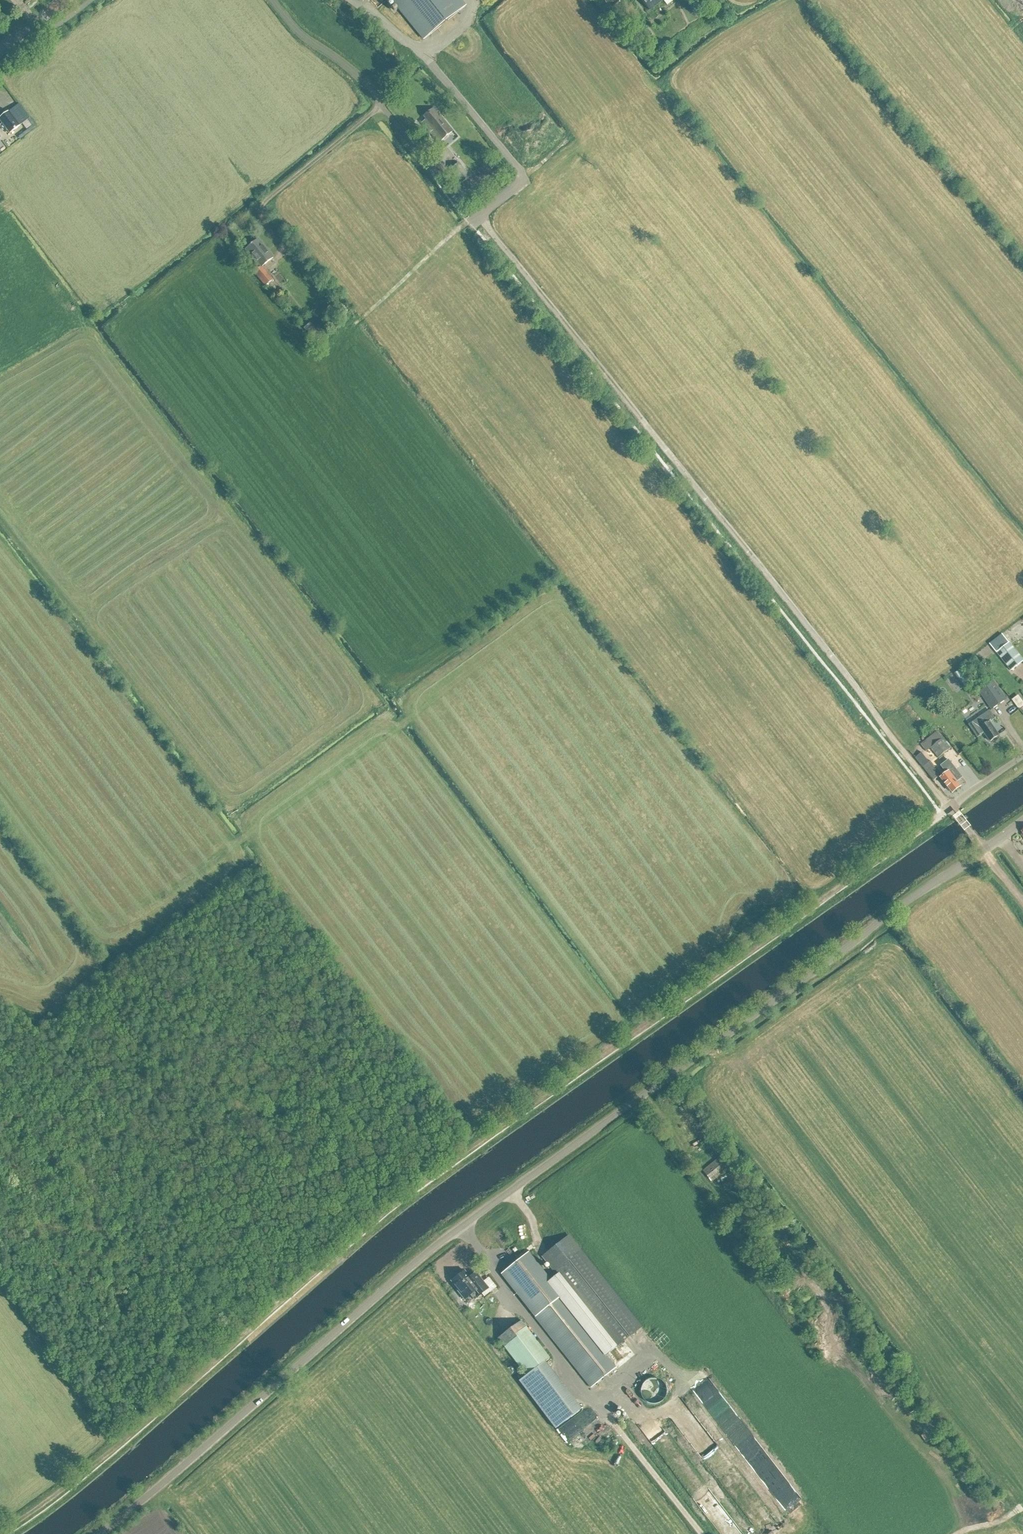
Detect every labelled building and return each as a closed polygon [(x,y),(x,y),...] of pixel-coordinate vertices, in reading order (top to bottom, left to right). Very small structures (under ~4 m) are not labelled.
[(464,7),(458,0),(393,0),(425,39),(464,7)] [(623,7),(618,0),(615,0),(608,5),(614,13),(623,7)] [(649,11),(663,0),(640,0),(649,11)] [(439,143),(453,131),(434,109),(424,117),(426,121),(423,124),(439,143)] [(0,118),(0,121),(10,133),(19,126),(9,112),(0,118)] [(461,184),(470,177),(459,163),(450,170),(461,184)] [(265,264),(273,258),(258,239),(246,250),(260,267),(254,272),(265,286),(273,280),(261,266),(265,264)] [(322,337),(311,323),(303,328),(315,343),(322,337)] [(990,644),(997,653),(1009,643),(1003,635),(1003,634),(990,644)] [(1022,662),(1022,660),(1011,644),(1009,643),(997,653),(1012,671),(1022,662)] [(1006,700),(993,682),(980,691),(992,709),(1006,700)] [(976,720),(968,726),(976,738),(984,733),(990,742),(999,736),(990,722),(995,718),(990,711),(983,716),(976,720)] [(939,742),(931,748),(938,758),(951,748),(942,735),(937,739),(939,742)] [(918,756),(936,780),(943,775),(925,751),(918,756)] [(943,764),(941,766),(945,772),(947,771),(948,773),(941,778),(953,793),(961,787),(957,782),(963,778),(953,764),(953,765),(950,761),(949,760),(943,764)] [(711,1181),(735,1162),(726,1151),(703,1171),(711,1181)] [(569,1235),(542,1257),(557,1276),(551,1281),(563,1295),(560,1297),(606,1355),(642,1326),(569,1235)] [(528,1253),(502,1274),(535,1317),(560,1297),(563,1295),(551,1281),(528,1253)] [(469,1276),(465,1270),(451,1281),(457,1289),(456,1289),(464,1300),(470,1295),(474,1300),(482,1294),(484,1296),(496,1287),(488,1277),(483,1281),(476,1271),(469,1276)] [(560,1297),(535,1317),(590,1387),(615,1367),(606,1355),(560,1297)] [(497,1337),(526,1376),(549,1357),(521,1320),(497,1337)] [(653,1386),(655,1396),(662,1395),(660,1385),(653,1386)]
